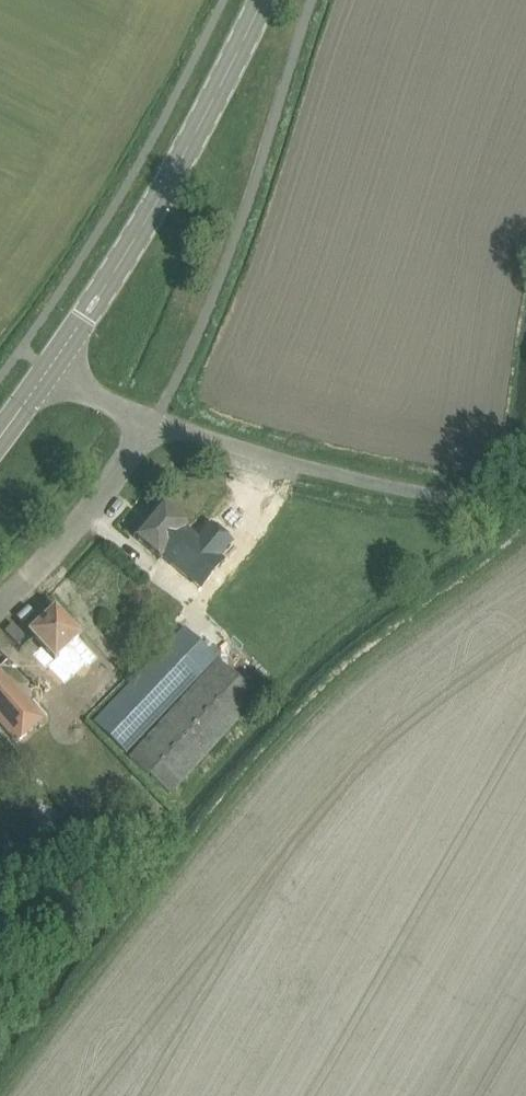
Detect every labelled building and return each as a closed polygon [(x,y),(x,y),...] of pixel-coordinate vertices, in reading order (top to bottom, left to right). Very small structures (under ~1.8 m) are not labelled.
[(224,564),(231,570),(265,529),(227,497),(193,537),(185,530),(188,527),(161,505),(134,537),(161,560),(167,552),(206,585),(224,564)] [(73,680),(97,657),(55,611),(31,634),(73,680)] [(95,722),(127,753),(216,659),(184,629),(95,722)] [(130,759),(170,794),(258,696),(218,661),(130,759)] [(0,698),(0,712),(22,737),(41,719),(13,687),(0,698)] [(26,794),(39,796),(42,782),(29,779),(26,794)]
